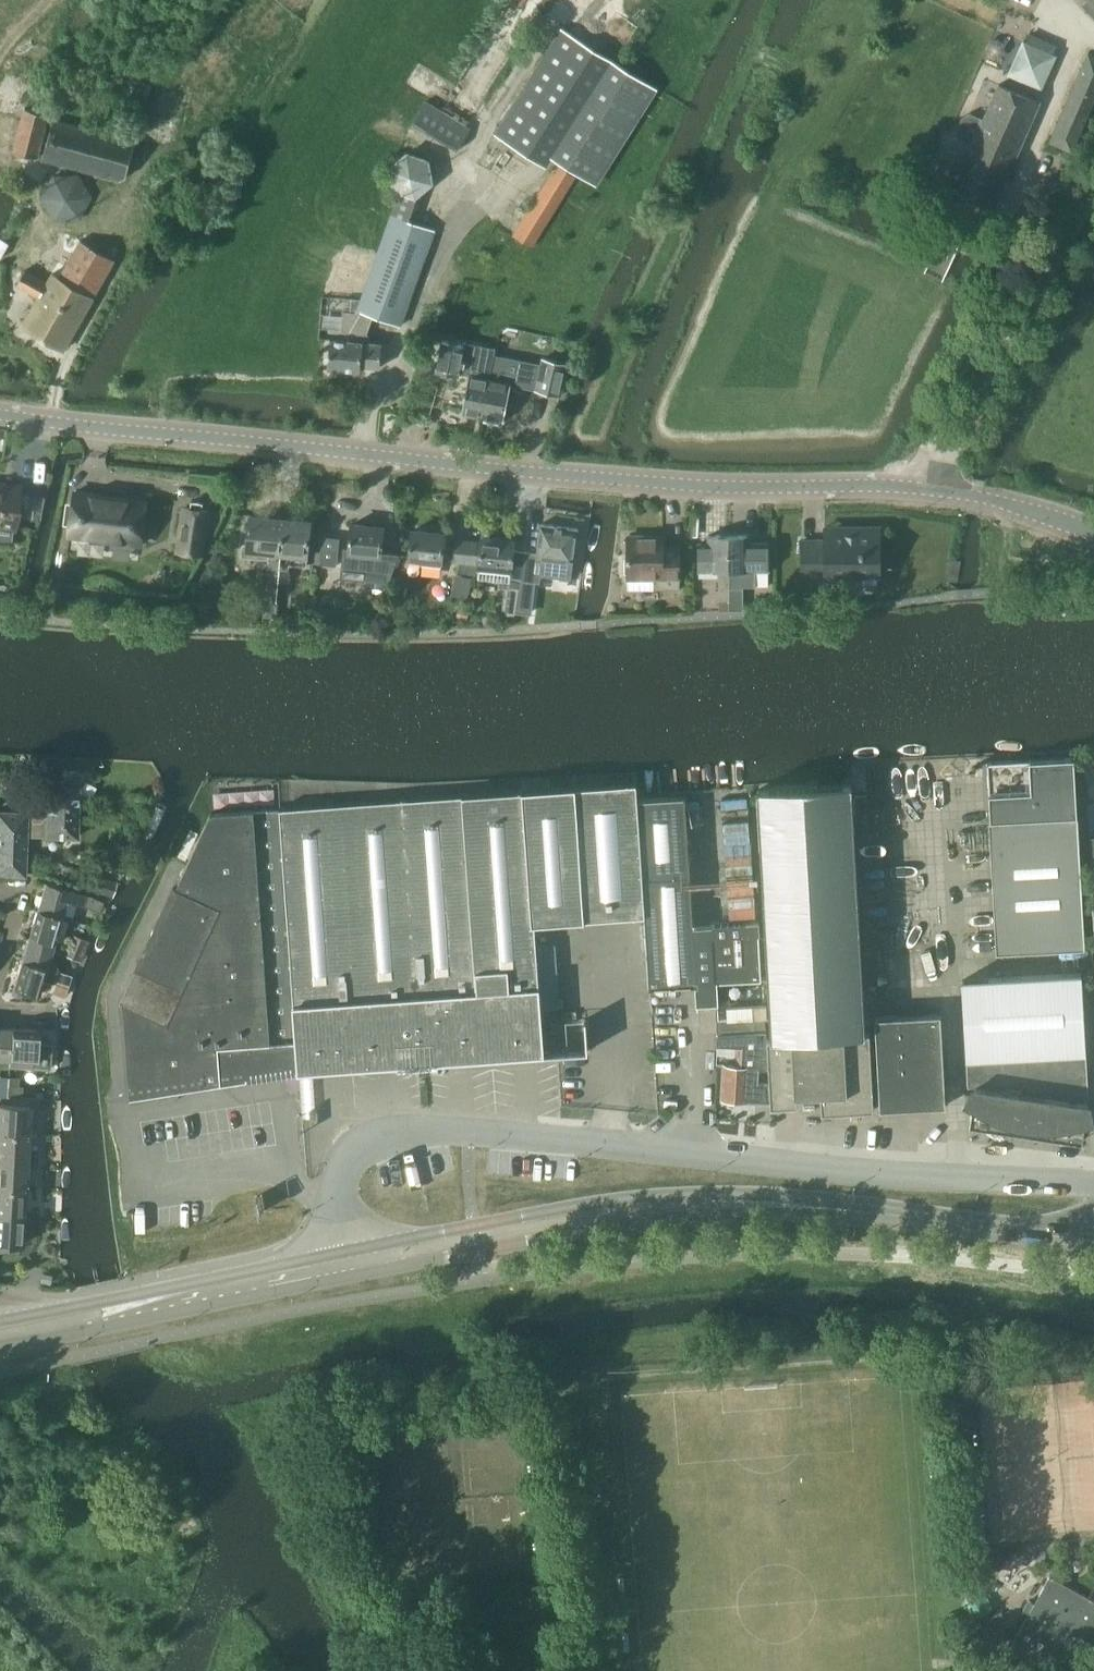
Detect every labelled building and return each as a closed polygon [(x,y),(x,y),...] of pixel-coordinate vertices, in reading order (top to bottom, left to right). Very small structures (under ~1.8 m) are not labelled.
[(547,164),(556,150),(615,61),(563,29),(496,132),(547,164)] [(1073,149),(1093,102),(1093,53),(1090,51),(1050,139),(1073,149)] [(616,58),(615,61),(556,150),(601,178),(660,86),(616,58)] [(944,149),(922,200),(953,214),(962,193),(995,208),(1006,184),(1042,100),(1006,84),(1001,82),(1000,85),(987,113),(987,115),(976,143),(969,160),(944,149)] [(413,121),(458,148),(471,127),(427,100),(413,121)] [(14,152),(37,158),(48,115),(25,109),(14,152)] [(42,159),(118,181),(126,177),(136,141),(53,119),(42,159)] [(395,190),(417,197),(434,182),(430,159),(408,151),(390,166),(395,190)] [(514,234),(532,245),(578,172),(560,161),(514,234)] [(42,198),(56,220),(82,219),(94,196),(80,174),(54,175),(42,198)] [(401,323),(435,229),(391,213),(360,297),(351,297),(350,312),(343,312),(340,339),(330,339),(329,367),(361,369),(361,365),(380,366),(382,342),(367,341),(367,334),(366,332),(372,314),(401,323)] [(35,231),(30,239),(48,249),(38,266),(52,273),(53,273),(51,272),(58,260),(65,264),(80,239),(68,232),(35,231)] [(2,258),(11,243),(0,237),(0,257),(2,258)] [(53,273),(52,273),(46,284),(24,271),(17,284),(38,296),(21,325),(63,349),(115,259),(80,239),(65,264),(58,260),(51,272),(53,273)] [(442,340),(436,371),(469,377),(463,412),(483,417),(495,356),(497,347),(465,341),(464,345),(442,340)] [(495,356),(483,417),(503,421),(511,383),(535,388),(541,365),(521,361),(495,356)] [(541,365),(535,388),(561,395),(568,363),(542,357),(541,365)] [(423,363),(419,373),(429,377),(433,366),(423,363)] [(12,543),(20,489),(0,486),(0,542),(12,543)] [(116,548),(131,550),(136,546),(137,542),(142,543),(147,499),(76,491),(71,534),(112,539),(112,544),(116,548)] [(179,549),(203,552),(208,510),(185,507),(179,549)] [(243,543),(242,556),(269,559),(268,571),(260,570),(258,597),(265,598),(263,616),(275,617),(276,599),(277,590),(286,516),(251,512),(248,544),(243,543)] [(286,516),(277,590),(278,590),(288,591),(288,585),(290,564),(307,565),(308,555),(312,518),(286,516)] [(344,549),(342,570),(367,572),(366,580),(386,582),(397,553),(383,552),(384,526),(351,524),(349,550),(344,549)] [(519,588),(516,612),(532,614),(536,582),(540,582),(541,574),(572,578),(578,528),(541,524),(537,552),(526,551),(522,579),(521,588),(519,588)] [(804,578),(828,578),(828,574),(852,573),(852,584),(879,583),(878,573),(881,573),(881,525),(859,525),(859,531),(826,532),(826,538),(804,538),(804,578)] [(422,564),(443,566),(446,533),(412,530),(410,556),(422,558),(422,564)] [(628,570),(628,587),(680,587),(680,544),(664,544),(664,532),(628,532),(628,556),(626,556),(625,570),(628,570)] [(709,541),(699,541),(699,568),(719,568),(719,597),(719,610),(730,610),(730,597),(730,532),(709,532),(709,541)] [(750,532),(730,532),(730,597),(730,610),(744,609),(744,586),(756,586),(756,567),(769,567),(769,540),(750,540),(750,532)] [(479,565),(477,578),(510,582),(511,577),(514,549),(515,542),(482,538),(481,541),(479,565)] [(457,539),(455,563),(479,565),(481,541),(457,539)] [(319,566),(339,568),(342,542),(322,540),(319,566)] [(514,549),(511,577),(522,579),(526,551),(514,549)] [(210,567),(203,580),(216,588),(223,574),(210,567)] [(506,587),(503,614),(516,614),(516,612),(519,588),(506,587)] [(460,605),(458,616),(469,619),(471,608),(460,605)] [(1086,947),(1075,757),(987,762),(997,952),(1086,947)] [(78,772),(46,771),(45,813),(27,812),(27,811),(0,810),(0,874),(25,874),(25,872),(26,835),(44,835),(44,837),(76,838),(76,825),(78,772)] [(637,781),(404,798),(423,1061),(545,1053),(544,1051),(533,1052),(531,1031),(543,1030),(535,921),(646,914),(638,799),(638,796),(637,781)] [(772,1037),(868,1032),(855,783),(844,784),(760,788),(772,1037)] [(687,796),(638,799),(646,914),(651,986),(655,986),(677,985),(697,984),(693,923),(687,796)] [(281,808),(280,808),(299,1068),(299,1070),(418,1061),(423,1061),(404,798),(282,807),(281,808)] [(299,1068),(280,808),(256,810),(256,808),(212,811),(123,999),(124,999),(131,1097),(222,1084),(222,1081),(224,1081),(225,1084),(271,1075),(270,1073),(299,1068)] [(119,870),(123,854),(109,850),(104,865),(119,870)] [(44,882),(37,908),(61,915),(66,900),(101,910),(104,900),(69,889),(44,882)] [(37,908),(29,932),(54,940),(61,915),(37,908)] [(761,920),(714,923),(718,1001),(718,1033),(765,1030),(767,1030),(766,1016),(771,1016),(767,924),(761,924),(761,920)] [(29,932),(21,959),(46,966),(54,940),(29,932)] [(74,935),(70,944),(86,951),(90,941),(74,935)] [(70,944),(65,956),(81,963),(86,951),(70,944)] [(21,959),(13,985),(38,993),(42,978),(56,982),(53,992),(66,997),(73,974),(46,966),(21,959)] [(1089,1100),(1081,973),(1006,976),(963,979),(969,1084),(976,1084),(970,1123),(1006,1129),(1084,1139),(1089,1100)] [(39,994),(28,990),(26,998),(37,1001),(39,994)] [(879,1108),(945,1106),(942,1014),(876,1017),(879,1108)] [(12,1028),(0,1027),(0,1058),(9,1059),(12,1028)] [(9,1059),(9,1066),(52,1069),(54,1039),(38,1038),(39,1029),(12,1028),(9,1059)] [(544,1051),(543,1030),(531,1031),(533,1052),(544,1051)] [(765,1030),(718,1033),(718,1043),(742,1045),(741,1065),(725,1064),(723,1098),(750,1099),(751,1078),(762,1078),(765,1030)] [(868,1032),(772,1037),(767,1037),(769,1078),(771,1100),(771,1105),(798,1104),(797,1094),(820,1093),(821,1112),(869,1109),(873,1108),(871,1031),(868,1032)] [(6,1092),(6,1097),(22,1097),(22,1087),(18,1086),(7,1086),(6,1092)] [(28,1134),(30,1106),(29,1106),(11,1105),(0,1105),(0,1132),(28,1134)] [(27,1161),(28,1134),(0,1132),(0,1159),(27,1161)] [(25,1189),(27,1161),(0,1159),(0,1187),(25,1189)] [(24,1216),(25,1189),(0,1187),(0,1215),(24,1216)] [(4,1243),(23,1244),(24,1216),(0,1215),(0,1243),(4,1243)] [(49,1284),(51,1274),(42,1272),(40,1282),(49,1284)] [(1051,1577),(1035,1604),(1030,1601),(1024,1612),(1029,1615),(1009,1651),(1044,1670),(1077,1670),(1093,1640),(1093,1601),(1051,1577)]
